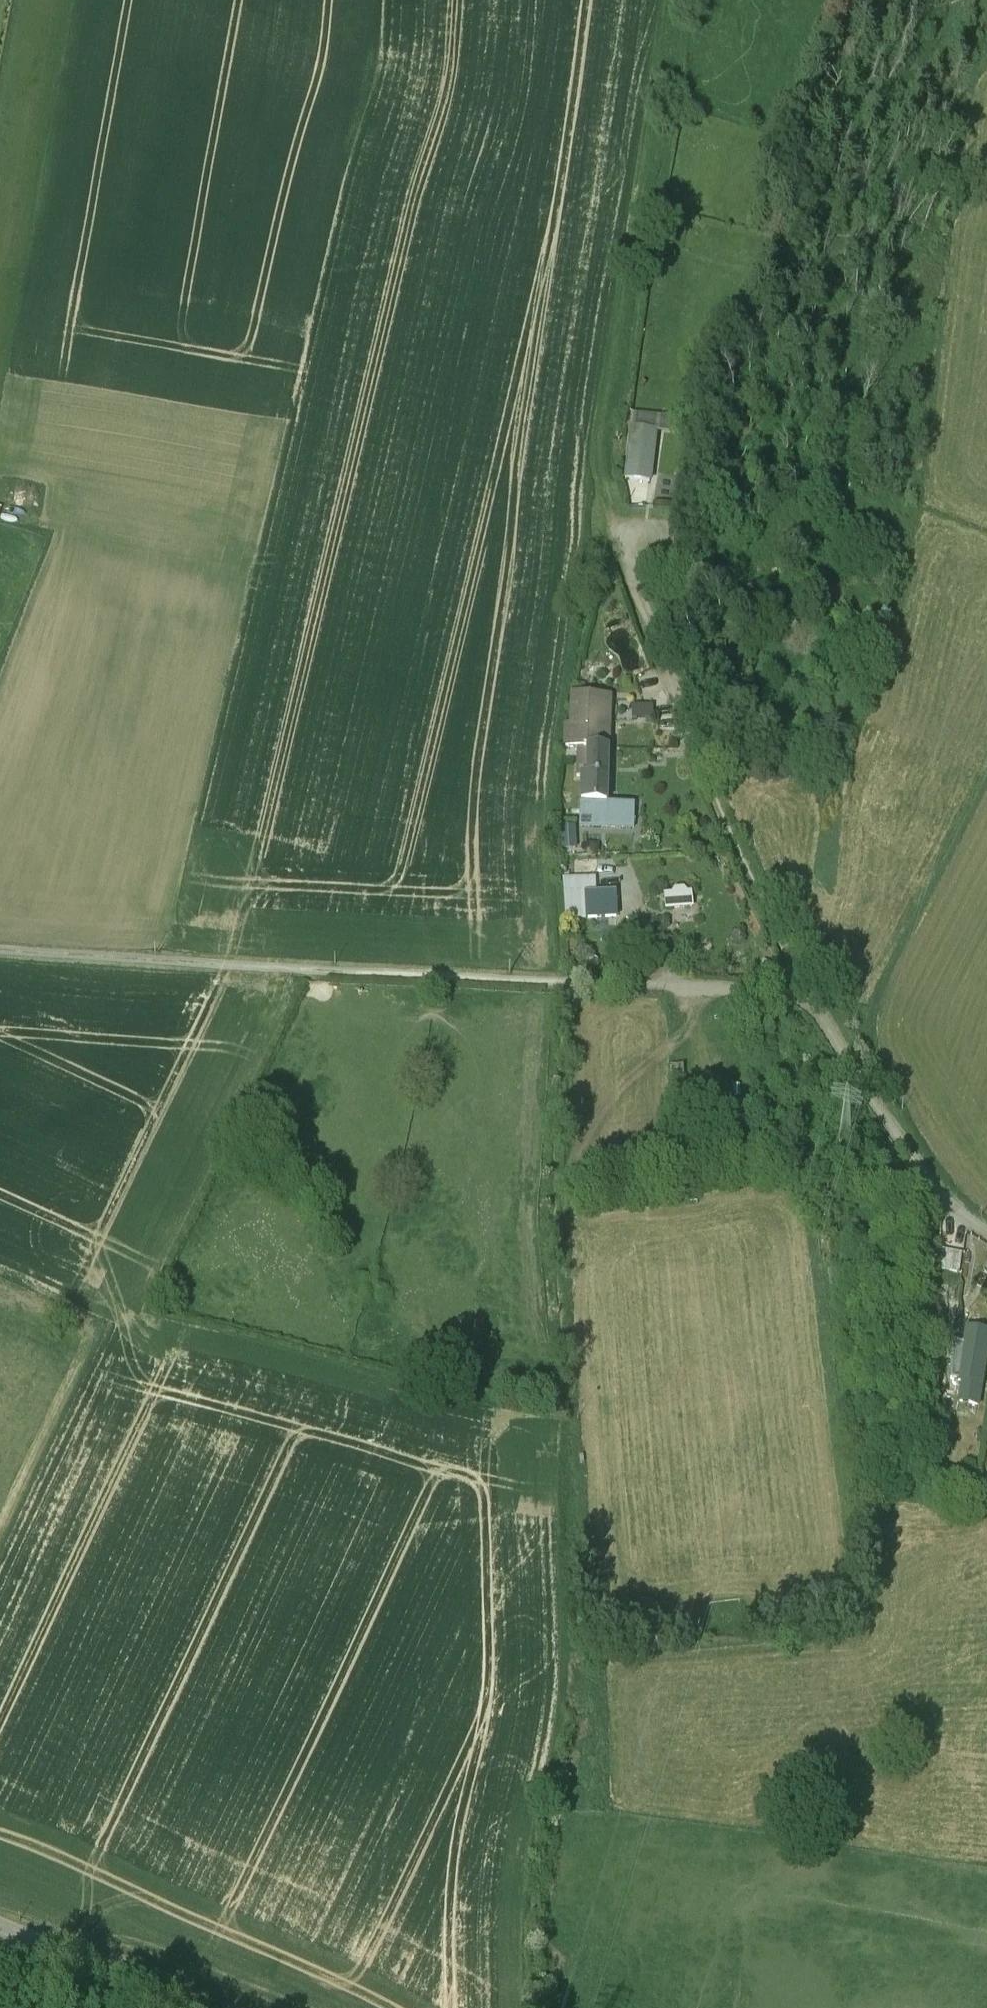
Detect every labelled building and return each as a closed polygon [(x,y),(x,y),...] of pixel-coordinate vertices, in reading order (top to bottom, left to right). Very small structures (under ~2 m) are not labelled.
[(628,412),(627,476),(654,477),(655,413),(628,412)] [(608,743),(588,743),(587,771),(582,771),(581,798),(607,799),(608,743)] [(634,800),(581,799),(581,821),(633,823),(634,800)] [(563,915),(618,912),(616,885),(596,886),(595,871),(561,873),(563,915)] [(662,887),(663,905),(694,905),(693,886),(662,887)] [(962,1257),(942,1254),(939,1275),(959,1277),(962,1257)] [(986,1350),(986,1336),(967,1333),(959,1384),(964,1385),(960,1405),(977,1408),(986,1350)]
